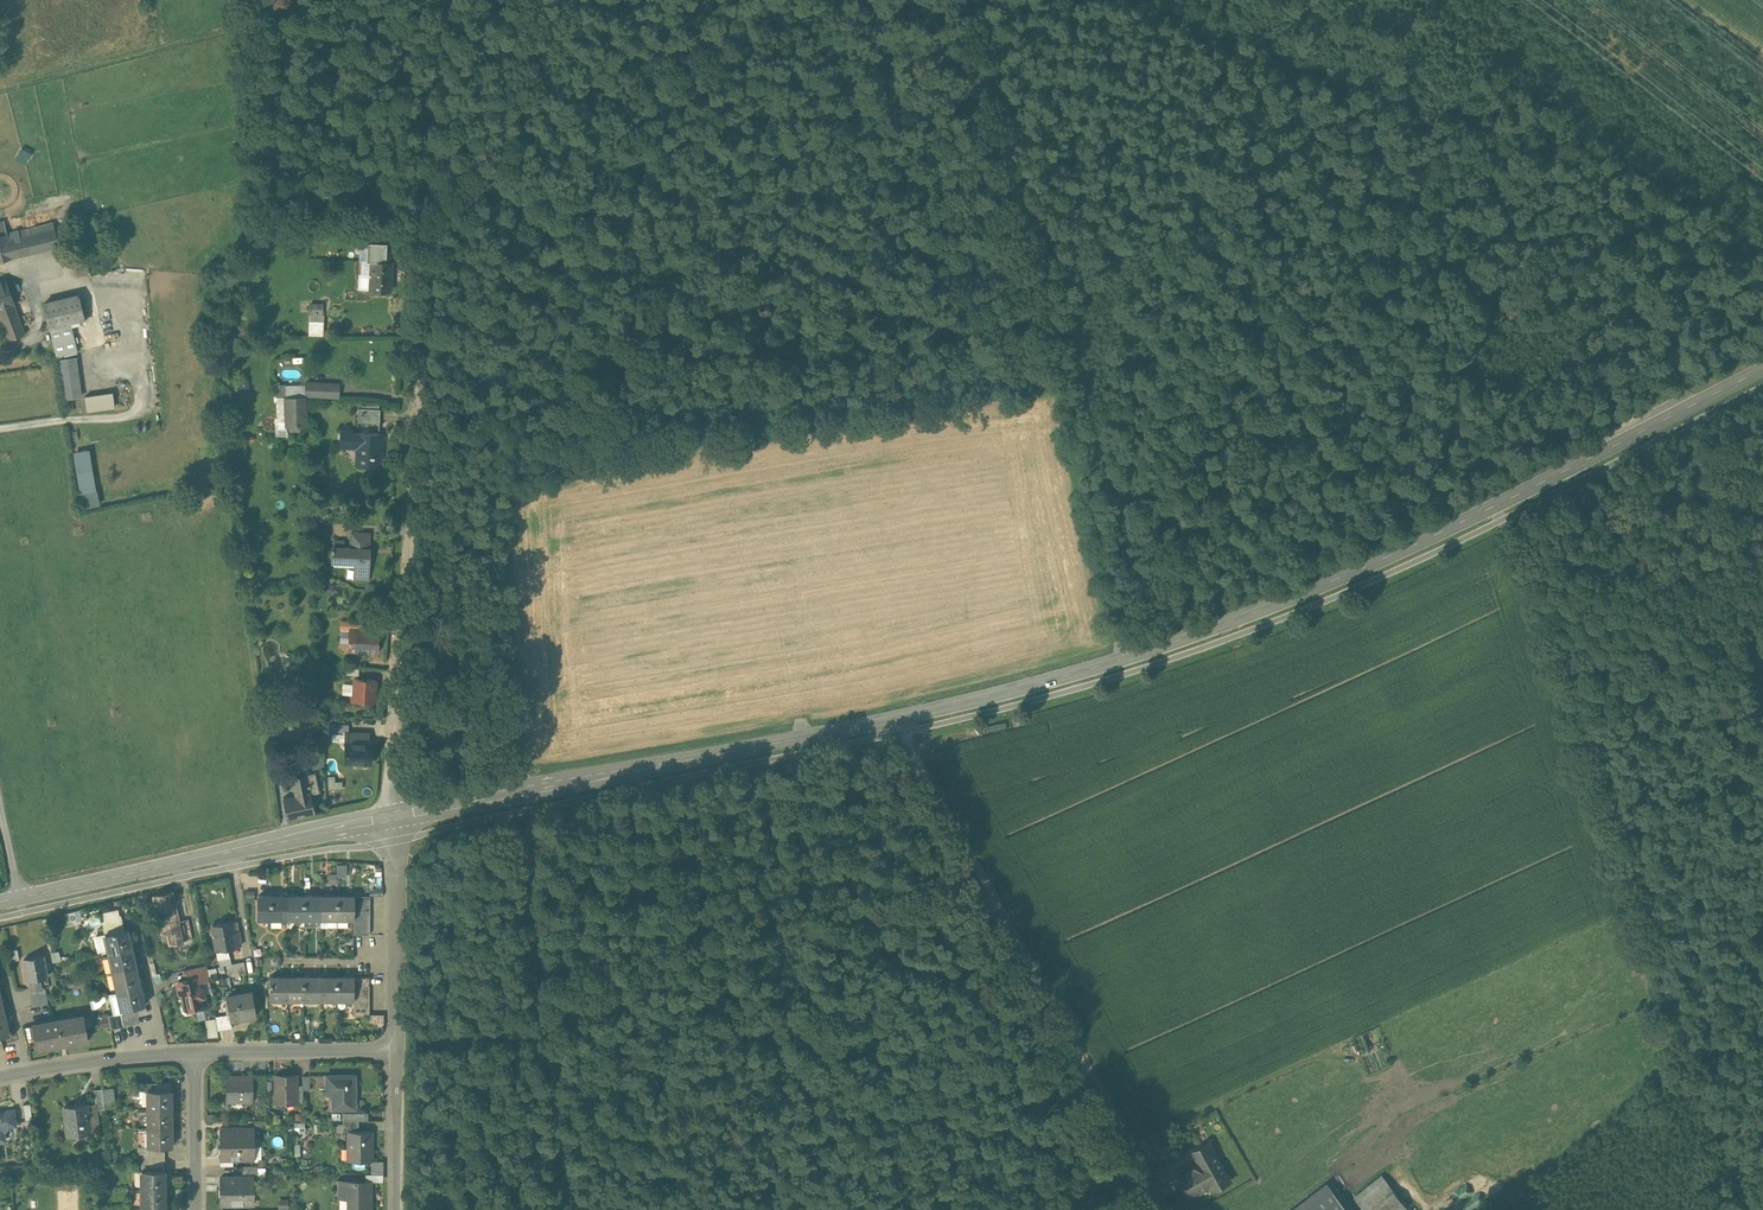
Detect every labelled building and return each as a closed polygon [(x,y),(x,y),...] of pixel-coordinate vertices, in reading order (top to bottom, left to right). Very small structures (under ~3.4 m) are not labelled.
[(5,218),(0,220),(0,260),(59,246),(53,221),(8,232),(5,218)] [(366,261),(371,261),(385,262),(386,242),(367,242),(366,261)] [(385,262),(371,261),(370,290),(390,291),(392,262),(385,262)] [(0,280),(0,310),(14,305),(4,279),(0,280)] [(78,295),(43,304),(49,327),(69,322),(84,318),(78,295)] [(324,304),(309,305),(310,314),(325,313),(324,304)] [(14,305),(0,310),(0,318),(8,340),(25,334),(14,305)] [(49,327),(54,346),(75,341),(69,322),(49,327)] [(83,396),(76,356),(58,360),(65,399),(83,396)] [(337,385),(308,384),(307,394),(336,395),(337,385)] [(90,410),(119,408),(118,392),(89,394),(90,410)] [(305,398),(285,399),(287,431),(297,430),(297,424),(306,424),(305,398)] [(382,408),(358,407),(357,423),(381,424),(382,408)] [(386,432),(340,431),(340,449),(355,449),(355,468),(385,469),(386,432)] [(87,508),(104,504),(96,467),(80,471),(87,508)] [(350,546),(332,545),(332,562),(355,563),(354,581),(370,582),(371,531),(351,531),(350,546)] [(334,583),(324,581),(321,591),(332,594),(334,583)] [(366,621),(340,620),(340,634),(344,634),(344,653),(357,654),(357,647),(368,647),(368,654),(379,654),(379,628),(366,627),(366,621)] [(377,680),(353,678),(351,701),(375,703),(377,680)] [(345,724),(328,723),(328,736),(345,736),(345,724)] [(373,743),(370,743),(370,733),(347,732),(347,742),(343,742),(342,764),(373,764),(373,743)] [(306,774),(292,777),(296,796),(284,799),(288,819),(314,813),(306,774)] [(173,890),(152,895),(157,915),(177,911),(173,890)] [(247,901),(256,902),(257,891),(249,890),(247,901)] [(287,895),(258,895),(258,919),(287,919),(287,895)] [(304,895),(287,895),(287,919),(304,919),(304,895)] [(320,896),(304,895),(304,919),(320,919),(320,896)] [(337,896),(320,896),(320,919),(328,919),(337,919),(337,896)] [(354,896),(337,896),(337,919),(348,919),(354,919),(354,911),(354,903),(354,896)] [(177,911),(157,915),(161,933),(166,932),(181,928),(180,920),(177,911)] [(188,918),(180,920),(181,928),(182,931),(184,940),(192,939),(188,918)] [(337,919),(328,919),(327,927),(337,927),(337,926),(337,919)] [(232,921),(212,925),(217,957),(229,955),(228,947),(241,945),(239,934),(234,934),(232,921)] [(370,926),(354,926),(354,934),(370,934),(370,926)] [(181,928),(166,932),(169,944),(184,941),(184,940),(182,931),(181,928)] [(127,929),(104,934),(109,952),(131,947),(127,929)] [(131,948),(109,953),(113,972),(135,967),(131,948)] [(43,955),(24,959),(27,979),(40,977),(47,976),(43,955)] [(244,961),(226,964),(228,976),(246,973),(244,961)] [(207,965),(189,968),(191,978),(200,976),(201,983),(209,981),(207,965)] [(135,967),(113,972),(117,991),(140,987),(135,967)] [(200,976),(191,978),(189,968),(182,970),(185,979),(179,980),(177,983),(179,992),(182,994),(183,1001),(180,1005),(182,1011),(186,1014),(192,1013),(194,1008),(204,1007),(206,1004),(204,996),(206,993),(205,989),(202,988),(201,983),(200,976)] [(287,976),(269,976),(269,999),(287,999),(287,976)] [(303,976),(287,976),(287,999),(303,999),(303,976)] [(320,976),(303,976),(303,999),(320,999),(320,976)] [(337,976),(320,976),(320,999),(337,999),(337,976)] [(354,976),(337,976),(337,999),(353,999),(354,999),(354,992),(354,984),(354,976)] [(40,977),(27,979),(29,990),(42,988),(40,977)] [(42,988),(29,990),(33,1006),(48,1003),(45,987),(42,988)] [(140,987),(117,991),(122,1010),(129,1009),(136,1007),(144,1005),(140,987)] [(252,991),(226,995),(229,1013),(230,1019),(231,1019),(256,1015),(252,991)] [(136,1007),(129,1009),(129,1010),(132,1024),(140,1023),(136,1007)] [(129,1010),(122,1012),(125,1026),(132,1024),(129,1010)] [(125,1026),(122,1012),(115,1013),(118,1028),(125,1026)] [(115,1013),(108,1015),(111,1029),(118,1028),(115,1013)] [(229,1013),(215,1016),(217,1030),(232,1027),(231,1019),(230,1019),(229,1013)] [(84,1015),(32,1024),(36,1047),(88,1039),(84,1015)] [(0,1017),(0,1036),(1,1036),(9,1034),(4,1016),(0,1017)] [(266,1074),(255,1074),(255,1085),(258,1085),(258,1092),(266,1092),(266,1074)] [(296,1075),(275,1075),(275,1076),(276,1076),(276,1097),(275,1097),(276,1098),(295,1098),(296,1098),(296,1097),(295,1097),(295,1085),(295,1076),(296,1076),(296,1075)] [(355,1075),(326,1075),(326,1088),(332,1088),(332,1108),(355,1108),(355,1075)] [(251,1076),(227,1076),(227,1101),(252,1101),(251,1076)] [(102,1088),(93,1089),(96,1110),(104,1109),(102,1088)] [(155,1089),(148,1090),(148,1109),(171,1108),(171,1089),(155,1089)] [(86,1103),(64,1106),(67,1135),(89,1132),(86,1103)] [(171,1127),(171,1108),(148,1109),(148,1127),(171,1127)] [(13,1109),(0,1111),(0,1140),(5,1139),(4,1131),(8,1126),(15,1125),(13,1109)] [(358,1120),(343,1120),(343,1128),(358,1128),(358,1120)] [(171,1127),(148,1127),(148,1147),(164,1146),(171,1146),(171,1127)] [(254,1127),(220,1127),(220,1158),(233,1158),(254,1158),(254,1127)] [(371,1130),(348,1130),(348,1147),(350,1147),(350,1160),(371,1160),(371,1130)] [(1216,1154),(1209,1142),(1192,1151),(1198,1162),(1198,1163),(1197,1162),(1193,1169),(1179,1177),(1181,1180),(1185,1187),(1189,1185),(1194,1194),(1213,1184),(1215,1188),(1213,1189),(1213,1190),(1230,1181),(1230,1180),(1227,1181),(1213,1156),(1216,1154)] [(164,1154),(164,1146),(148,1147),(148,1155),(164,1154)] [(257,1177),(257,1165),(242,1165),(242,1177),(253,1177),(257,1177)] [(161,1170),(141,1170),(141,1189),(164,1189),(165,1189),(164,1170),(163,1170),(161,1170)] [(1383,1176),(1356,1196),(1366,1209),(1409,1209),(1383,1176)] [(242,1177),(220,1177),(220,1204),(253,1203),(253,1177),(242,1177)] [(338,1180),(338,1194),(350,1198),(350,1209),(370,1209),(370,1192),(371,1192),(371,1180),(338,1180)] [(1327,1186),(1297,1209),(1347,1209),(1327,1186)] [(141,1189),(141,1208),(165,1208),(164,1189),(141,1189)]
